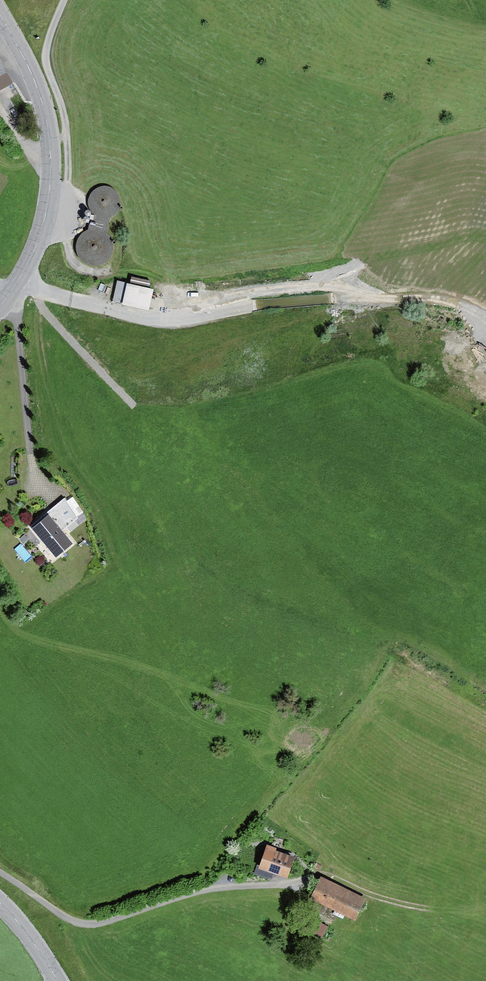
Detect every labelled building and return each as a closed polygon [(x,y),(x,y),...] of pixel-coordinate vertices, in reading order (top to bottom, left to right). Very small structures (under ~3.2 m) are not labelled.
[(13,83),(0,61),(0,90),(13,83)] [(104,186),(101,186),(98,187),(94,189),(92,192),(89,196),(88,202),(88,206),(90,210),(91,213),(88,230),(85,232),(81,235),(77,239),(76,245),(76,251),(78,257),(82,261),(87,265),(93,266),(100,266),(107,262),(111,257),(114,251),(113,244),(111,238),(107,234),(110,217),(114,216),(117,214),(118,211),(120,208),(121,204),(120,201),(119,197),(117,193),(115,190),(111,188),(108,187),(104,186)] [(127,283),(117,281),(113,301),(122,303),(127,283)] [(122,303),(122,305),(148,311),(153,290),(127,283),(122,303)] [(78,518),(64,500),(48,512),(50,515),(62,530),(78,518)] [(50,515),(32,529),(56,558),(73,543),(62,530),(50,515)] [(301,854),(272,845),(265,866),(294,876),(301,854)] [(371,898),(326,878),(316,899),(362,919),(371,898)] [(328,929),(318,923),(312,933),(323,939),(328,929)]
